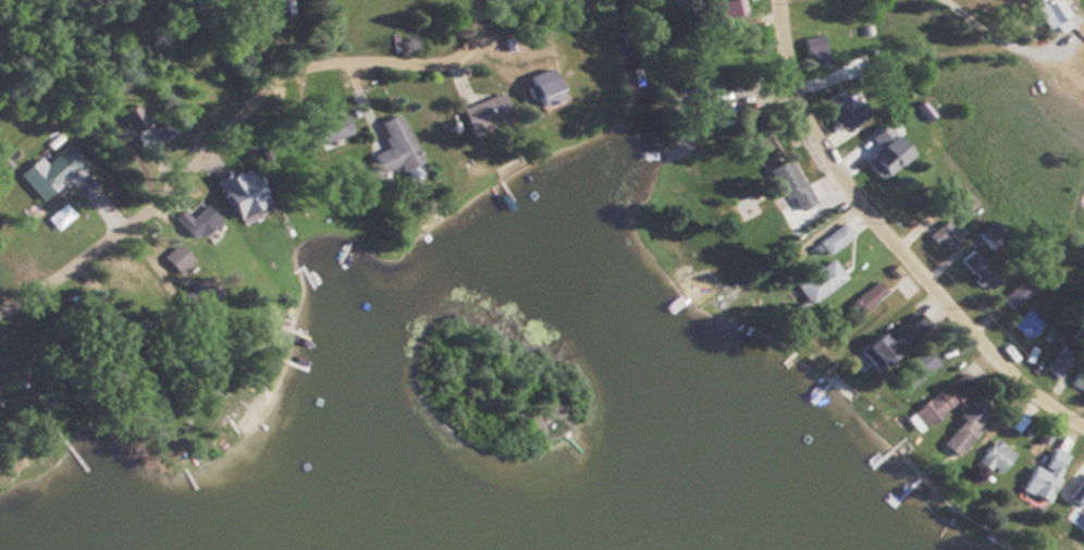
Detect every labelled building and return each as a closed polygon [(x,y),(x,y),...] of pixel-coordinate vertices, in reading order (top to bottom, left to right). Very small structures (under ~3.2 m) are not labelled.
[(744,0),(720,0),(717,0),(718,21),(745,19),(744,0)] [(1037,5),(1034,7),(1046,30),(1069,17),(1059,0),(1034,0),(1037,5)] [(804,36),(808,66),(826,64),(823,34),(804,36)] [(869,114),(860,100),(853,104),(842,88),(825,99),(844,130),(869,114)] [(460,108),(470,134),(511,118),(500,92),(460,108)] [(121,110),(130,135),(147,129),(137,104),(121,110)] [(316,147),(350,134),(343,114),(308,127),(316,147)] [(377,123),(397,171),(418,162),(398,114),(377,123)] [(37,157),(17,173),(37,199),(82,164),(67,144),(43,164),(37,157)] [(767,169),(784,198),(788,196),(797,211),(813,202),(787,158),(767,169)] [(962,241),(949,219),(929,231),(942,253),(962,241)] [(1003,234),(991,220),(978,233),(991,246),(1003,234)] [(817,240),(827,253),(852,235),(843,222),(817,240)] [(984,291),(998,279),(972,249),(958,261),(984,291)] [(808,303),(844,277),(829,258),(794,284),(808,303)] [(1033,286),(1023,275),(999,299),(1010,310),(1033,286)] [(857,317),(885,290),(875,279),(847,306),(857,317)] [(1041,323),(1027,307),(1010,322),(1025,338),(1041,323)] [(866,343),(880,362),(911,340),(903,327),(884,341),(880,334),(866,343)] [(1054,377),(1074,355),(1063,345),(1043,367),(1054,377)] [(936,362),(920,346),(888,376),(903,392),(936,362)] [(28,378),(22,363),(9,370),(16,384),(28,378)] [(959,404),(977,389),(961,370),(914,410),(927,425),(955,400),(959,404)] [(992,412),(974,396),(955,416),(960,420),(940,442),(952,454),(992,412)] [(997,475),(1014,452),(994,437),(977,460),(997,475)] [(1030,464),(1021,491),(1048,500),(1064,452),(1050,447),(1042,468),(1030,464)] [(1083,505),(1083,483),(1074,497),(1083,505)]
